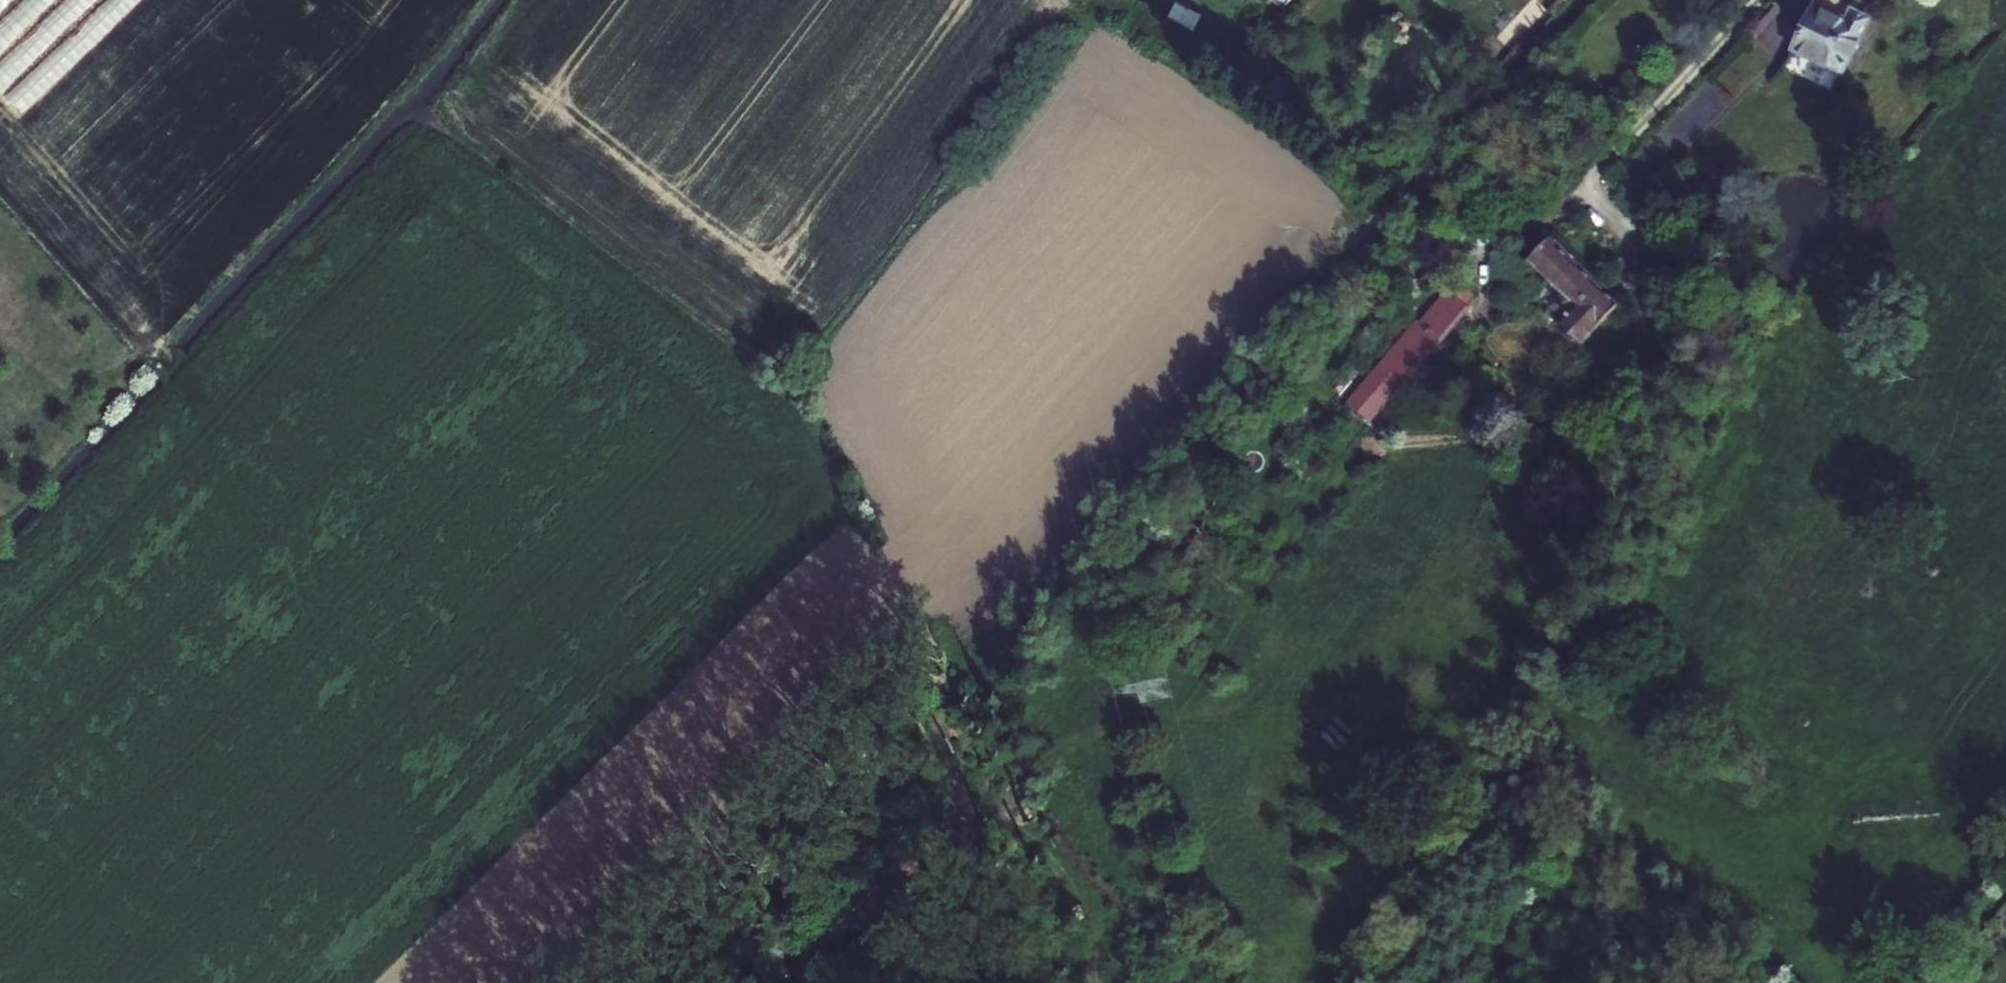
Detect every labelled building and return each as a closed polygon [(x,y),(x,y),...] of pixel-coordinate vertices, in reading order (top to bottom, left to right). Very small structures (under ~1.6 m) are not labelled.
[(1865,24),(1845,14),(1840,25),(1810,11),(1789,54),(1839,79),(1865,24)] [(1601,337),(1624,313),(1553,247),(1535,267),(1567,298),(1555,311),(1573,329),(1566,337),(1582,354),(1601,337)] [(1351,404),(1374,425),(1474,314),(1456,296),(1426,328),(1424,326),(1351,404)]
